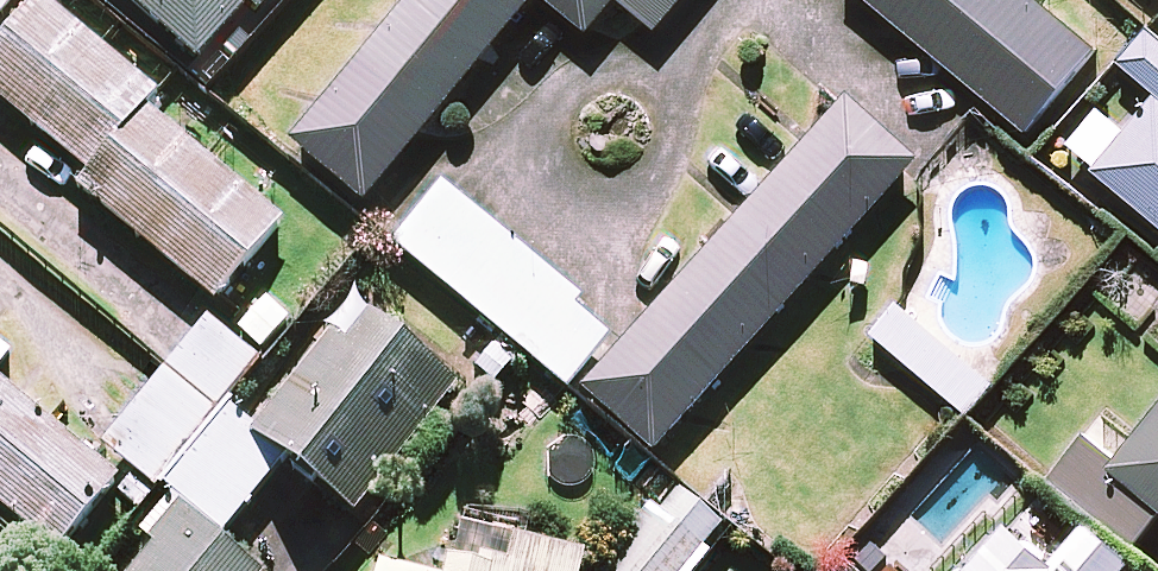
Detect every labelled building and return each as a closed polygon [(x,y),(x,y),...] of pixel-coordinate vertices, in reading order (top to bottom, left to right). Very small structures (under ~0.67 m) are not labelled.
[(18,0),(0,0),(0,23),(18,0)] [(214,85),(264,34),(254,24),(277,0),(128,0),(214,85)] [(366,207),(533,0),(412,0),(290,149),(366,207)] [(595,37),(623,3),(657,30),(683,0),(551,0),(595,37)] [(1041,0),(865,0),(1029,137),(1101,47),(1041,0)] [(47,2),(0,57),(0,101),(91,177),(80,191),(217,306),(284,225),(146,110),(158,95),(47,2)] [(1123,68),(1157,96),(1157,44),(1149,36),(1123,68)] [(1157,101),(1096,174),(1157,226),(1157,102),(1157,101)] [(848,104),(581,390),(654,458),(918,168),(848,104)] [(615,332),(443,190),(396,246),(568,389),(615,332)] [(996,385),(899,306),(873,338),(970,417),(996,385)] [(360,307),(257,434),(224,407),(259,363),(211,324),(108,450),(185,512),(137,570),(256,570),(221,542),(286,462),(355,518),(460,389),(360,307)] [(58,555),(119,484),(0,383),(0,506),(58,555)] [(1053,476),(1139,545),(1157,522),(1157,419),(1132,451),(1096,422),(1053,476)] [(674,488),(606,570),(694,570),(727,532),(674,488)] [(1034,502),(973,570),(1130,570),(1133,568),(1086,527),(1056,561),(1037,544),(1057,522),(1034,502)] [(462,535),(454,570),(586,570),(588,563),(462,535)]
